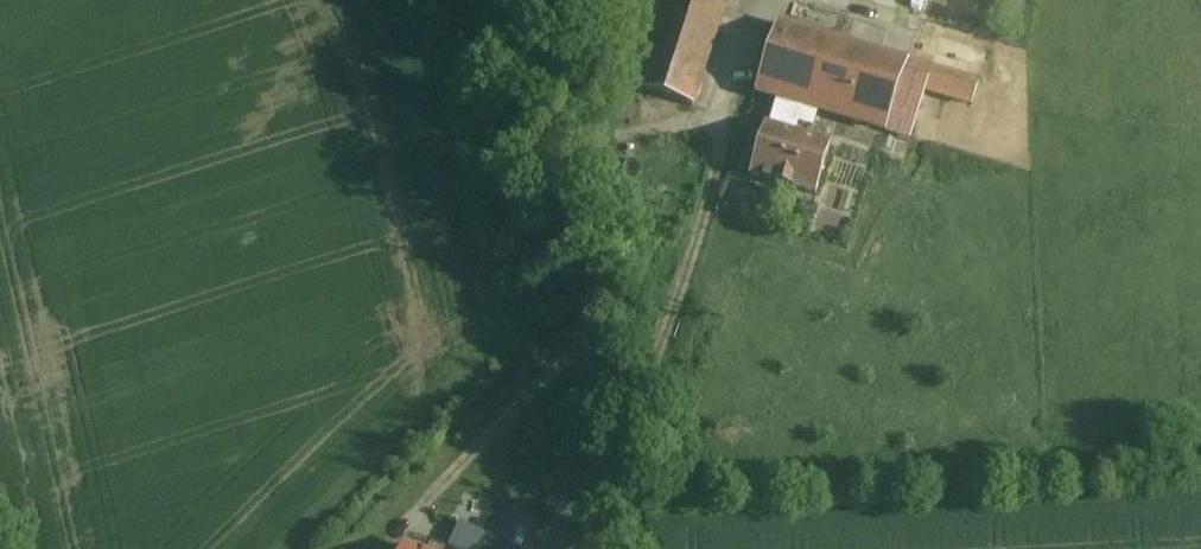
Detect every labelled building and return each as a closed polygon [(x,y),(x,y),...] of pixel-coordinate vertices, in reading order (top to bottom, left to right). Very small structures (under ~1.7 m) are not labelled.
[(598,77),(693,107),(727,0),(622,0),(598,77)] [(978,84),(776,25),(756,93),(779,99),(818,111),(911,138),(925,91),(972,104),(978,84)] [(818,111),(779,99),(771,129),(765,127),(751,177),(817,196),(831,145),(795,135),(799,124),(813,128),(818,111)] [(546,501),(543,511),(575,523),(579,514),(546,501)]
